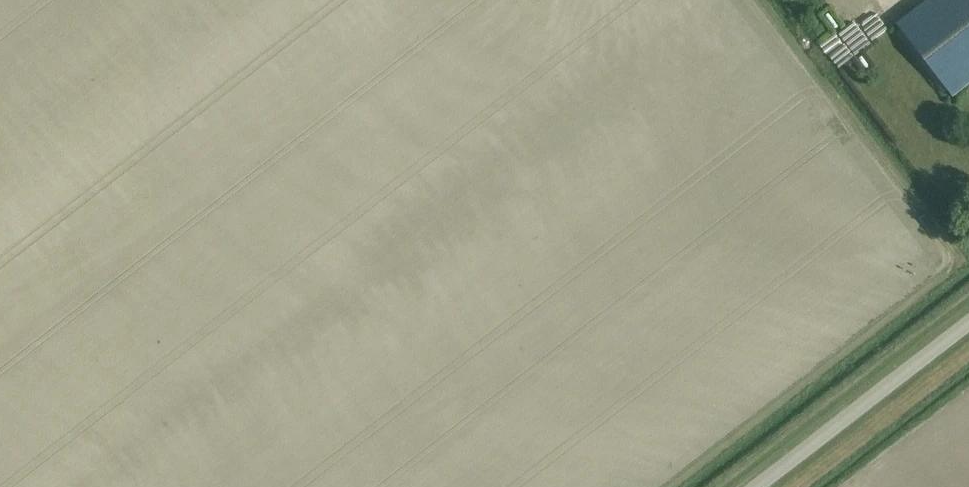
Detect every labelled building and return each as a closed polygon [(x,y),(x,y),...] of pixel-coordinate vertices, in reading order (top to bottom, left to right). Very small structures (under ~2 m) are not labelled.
[(968,85),(968,0),(927,0),(896,24),(953,97),(968,85)]
